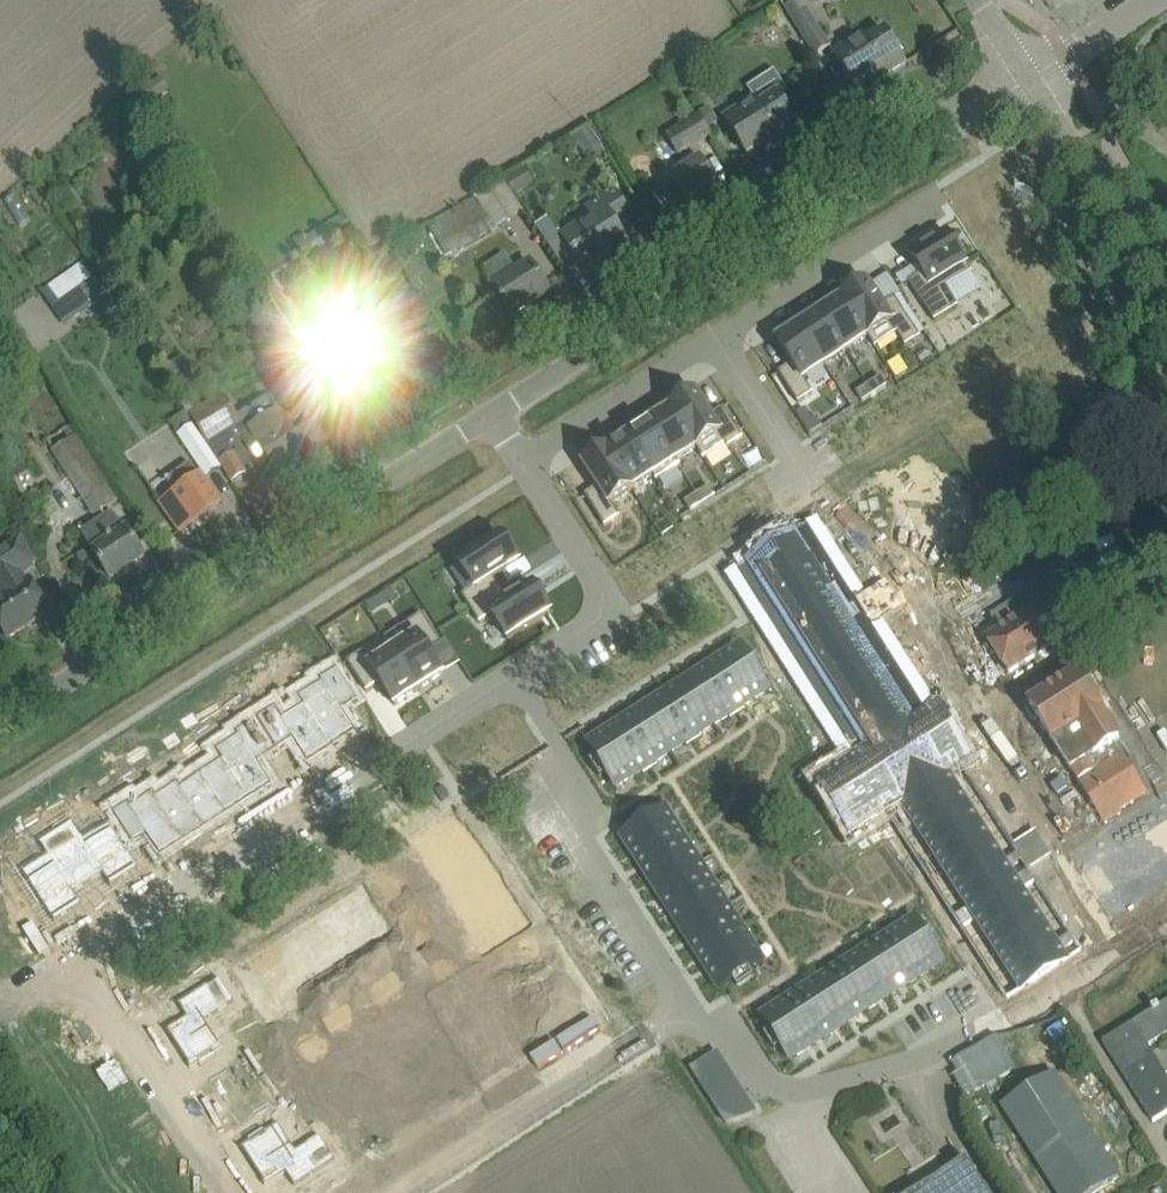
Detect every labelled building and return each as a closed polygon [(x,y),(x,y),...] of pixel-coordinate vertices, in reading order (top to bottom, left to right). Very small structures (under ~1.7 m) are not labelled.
[(784,9),(815,57),(831,47),(802,0),(798,0),(784,9)] [(906,64),(885,31),(867,42),(863,35),(834,53),(855,86),(868,78),(873,85),(906,64)] [(801,132),(788,111),(777,94),(759,105),(755,99),(724,118),(748,155),(763,145),(768,152),(801,132)] [(666,132),(679,154),(713,135),(699,113),(666,132)] [(574,137),(591,165),(608,154),(591,127),(574,137)] [(717,184),(704,164),(701,159),(670,178),(672,181),(658,190),(666,202),(681,193),(687,203),(717,184)] [(632,217),(619,196),(615,191),(587,209),(593,219),(564,238),(584,270),(604,257),(602,255),(624,241),(625,244),(627,243),(616,226),(632,217)] [(480,206),(433,233),(442,248),(446,256),(447,258),(496,230),(494,228),(480,206)] [(309,235),(298,237),(301,254),(313,252),(312,245),(340,226),(335,218),(309,235)] [(922,275),(909,283),(934,323),(958,307),(958,306),(947,289),(971,274),(973,273),(963,257),(967,255),(956,237),(952,240),(947,231),(909,255),(915,264),(922,275)] [(505,253),(483,268),(484,270),(486,273),(494,286),(513,316),(549,292),(530,263),(517,271),(507,256),(505,253)] [(43,290),(67,323),(106,295),(82,262),(43,290)] [(866,283),(843,298),(876,349),(897,335),(905,348),(921,338),(895,298),(882,307),(869,287),(867,284),(866,283)] [(302,329),(273,284),(251,298),(280,343),(302,329)] [(843,299),(822,312),(847,352),(848,352),(868,339),(875,350),(876,349),(843,298),(842,298),(843,299)] [(822,312),(800,326),(826,366),(848,352),(847,352),(822,312)] [(340,358),(327,367),(345,396),(358,388),(368,403),(402,382),(390,362),(386,356),(374,337),(365,322),(331,344),(340,358)] [(800,326),(777,341),(792,364),(779,373),(798,403),(814,393),(808,385),(805,380),(826,366),(800,326)] [(881,377),(868,384),(875,394),(887,386),(881,377)] [(868,384),(856,392),(863,402),(875,394),(868,384)] [(694,392),(671,406),(672,407),(704,458),(705,459),(726,445),(728,449),(743,439),(724,408),(710,417),(695,392),(694,392)] [(198,410),(190,415),(195,423),(207,442),(220,462),(246,446),(259,466),(269,460),(276,469),(305,451),(307,450),(294,430),(289,421),(286,423),(279,411),(276,413),(267,398),(237,417),(223,395),(198,410)] [(672,407),(650,421),(679,467),(680,466),(677,461),(697,449),(703,460),(705,459),(704,458),(672,407)] [(799,416),(810,434),(823,426),(817,417),(812,420),(807,411),(799,416)] [(650,421),(628,435),(656,479),(657,481),(679,467),(650,421)] [(191,426),(178,435),(206,476),(219,467),(222,466),(220,462),(207,442),(195,423),(191,426)] [(119,500),(72,425),(48,440),(95,515),(119,500)] [(124,438),(141,466),(160,456),(143,427),(124,438)] [(628,435),(606,449),(632,490),(653,477),(656,482),(657,481),(656,479),(628,435)] [(606,449),(583,463),(584,464),(599,488),(585,497),(605,527),(620,517),(612,504),(633,491),(632,490),(606,449)] [(182,532),(220,505),(200,477),(199,477),(190,463),(165,481),(174,494),(161,503),(182,532)] [(709,486),(697,494),(703,504),(716,497),(709,486)] [(697,494),(685,502),(691,512),(703,504),(697,494)] [(111,579),(145,556),(127,529),(124,531),(112,512),(81,532),(111,579)] [(668,519),(656,528),(663,538),(675,529),(668,519)] [(807,524),(734,571),(853,758),(816,781),(852,836),(888,813),(955,916),(1007,999),(1024,988),(1028,996),(1029,997),(1071,970),(1070,969),(1065,962),(1081,951),(1029,869),(1050,855),(1036,833),(1014,847),(962,765),(970,760),(935,705),(927,711),(872,624),(901,606),(897,600),(904,595),(896,582),(888,587),(884,581),(856,599),(807,524)] [(488,546),(460,565),(475,588),(462,596),(471,610),(501,591),(493,579),(519,563),(503,537),(500,538),(498,535),(486,543),(488,546)] [(18,542),(0,553),(0,625),(8,638),(50,612),(29,578),(38,572),(18,542)] [(501,591),(471,610),(480,624),(493,616),(508,640),(551,612),(534,587),(509,603),(501,591)] [(391,589),(366,604),(372,615),(397,599),(391,589)] [(987,638),(1009,674),(1059,643),(1036,607),(1033,609),(1024,596),(991,617),(1000,630),(987,638)] [(394,651),(393,651),(419,691),(444,676),(429,652),(442,644),(423,614),(408,624),(416,636),(394,651)] [(740,644),(707,665),(738,714),(745,710),(743,706),(768,690),(760,677),(767,673),(756,655),(750,659),(740,644)] [(355,657),(347,662),(366,693),(380,684),(395,706),(419,691),(393,651),(371,666),(368,661),(363,652),(355,657)] [(707,665),(685,679),(714,725),(729,715),(731,719),(738,714),(707,665)] [(307,705),(306,706),(332,747),(333,746),(333,745),(356,731),(341,708),(358,698),(338,668),(321,679),(329,692),(308,706),(307,705)] [(1031,708),(1027,711),(1034,722),(1035,724),(1039,721),(1082,787),(1091,802),(1105,824),(1121,814),(1119,811),(1146,793),(1114,744),(1120,740),(1101,711),(1102,710),(1079,675),(1030,706),(1031,708)] [(685,679),(663,693),(695,742),(702,737),(699,734),(714,725),(685,679)] [(663,693),(641,707),(671,752),(685,743),(687,747),(695,742),(663,693)] [(276,708),(258,719),(277,749),(293,739),(308,762),(332,747),(306,706),(284,720),(276,708)] [(641,707),(620,721),(651,770),(658,765),(656,762),(671,752),(641,707)] [(194,712),(182,719),(188,729),(200,722),(194,712)] [(620,721),(587,742),(596,757),(589,761),(600,778),(607,773),(616,787),(642,771),(644,774),(651,770),(620,721)] [(245,745),(224,759),(249,798),(272,784),(258,761),(271,753),(252,723),(237,733),(245,745)] [(176,732),(164,739),(170,749),(182,742),(176,732)] [(141,746),(129,753),(135,763),(147,755),(141,746)] [(224,759),(203,773),(228,812),(249,798),(224,759)] [(203,773),(181,787),(206,826),(228,812),(203,773)] [(181,787),(159,801),(184,840),(206,826),(181,787)] [(129,801),(114,811),(133,841),(147,832),(161,855),(184,840),(159,801),(138,814),(129,801)] [(636,828),(621,837),(642,870),(691,838),(686,831),(683,833),(667,808),(652,817),(648,810),(631,821),(636,828)] [(821,835),(806,810),(790,819),(806,844),(821,835)] [(454,811),(415,837),(429,859),(469,834),(454,811)] [(74,821),(57,832),(90,883),(105,874),(112,886),(140,868),(114,828),(89,844),(74,821)] [(56,866),(30,882),(56,922),(84,904),(76,892),(90,883),(57,832),(41,842),(56,866)] [(469,834),(429,859),(443,881),(483,856),(469,834)] [(691,838),(642,870),(656,892),(702,862),(692,848),(695,846),(691,838)] [(483,856),(443,881),(457,903),(497,878),(483,856)] [(702,862),(656,892),(670,913),(719,882),(714,875),(711,877),(702,862)] [(385,870),(376,876),(384,889),(393,882),(385,870)] [(497,878),(457,903),(470,923),(470,924),(470,925),(511,899),(511,898),(510,898),(497,878)] [(393,882),(384,889),(391,901),(401,895),(393,882)] [(719,882),(670,913),(684,935),(730,906),(721,891),(723,889),(719,882)] [(361,888),(336,904),(362,944),(387,928),(361,888)] [(511,899),(470,925),(485,948),(526,922),(511,899)] [(336,904),(312,919),(338,960),(362,944),(336,904)] [(730,906),(684,935),(697,957),(747,926),(742,918),(739,920),(730,906)] [(413,914),(404,920),(411,932),(421,926),(413,914)] [(887,931),(879,935),(911,985),(944,964),(935,949),(942,945),(930,927),(924,931),(914,917),(888,933),(887,931)] [(312,919),(288,935),(314,975),(338,960),(312,919)] [(421,926),(411,932),(419,944),(429,938),(421,926)] [(747,926),(697,957),(718,990),(734,981),(738,987),(755,977),(751,971),(767,962),(749,934),(751,933),(747,926)] [(288,935),(263,950),(289,991),(314,975),(288,935)] [(874,942),(859,952),(889,999),(911,985),(879,935),(872,940),(874,942)] [(555,968),(540,945),(517,960),(509,946),(479,965),(488,980),(501,972),(515,993),(514,994),(515,995),(556,969),(555,968)] [(263,950),(238,966),(264,1007),(289,991),(263,950)] [(843,958),(836,963),(867,1012),(889,999),(859,952),(845,961),(843,958)] [(443,960),(433,966),(441,978),(450,972),(443,960)] [(831,971),(816,980),(845,1026),(867,1012),(836,963),(829,967),(831,971)] [(571,993),(556,969),(515,995),(529,1017),(517,1025),(527,1040),(557,1021),(548,1008),(571,993)] [(395,970),(383,977),(389,987),(401,979),(395,970)] [(389,987),(383,977),(371,985),(377,995),(389,987)] [(188,1017),(168,1030),(191,1067),(200,1063),(202,1066),(218,1055),(216,1052),(224,1047),(207,1020),(235,1001),(220,978),(180,1004),(188,1017)] [(799,986),(792,991),(823,1040),(845,1026),(816,980),(801,989),(799,986)] [(787,998),(761,1015),(770,1030),(764,1034),(774,1050),(781,1046),(790,1060),(823,1040),(792,991),(785,995),(787,998)] [(347,1001),(335,1008),(341,1018),(353,1010),(347,1001)] [(1166,1035),(1166,1002),(1159,1007),(1158,1005),(1151,1009),(1153,1011),(1103,1042),(1153,1122),(1166,1114),(1166,1077),(1148,1047),(1166,1035)] [(341,1018),(335,1008),(323,1016),(329,1026),(341,1018)] [(425,1012),(408,1023),(441,1075),(455,1065),(459,1071),(463,1078),(490,1060),(464,1020),(439,1036),(425,1012)] [(317,1045),(311,1035),(299,1043),(305,1052),(317,1045)] [(718,1052),(691,1069),(706,1093),(734,1077),(718,1052)] [(375,1098),(355,1068),(339,1079),(347,1091),(323,1107),(350,1150),(376,1133),(360,1107),(375,1098)] [(1056,1072),(1030,1088),(1041,1106),(1067,1089),(1056,1072)] [(1030,1088),(1005,1104),(1016,1122),(1041,1106),(1030,1088)] [(1067,1089),(1041,1106),(1052,1122),(1077,1106),(1067,1089)] [(1041,1106),(1016,1122),(1026,1138),(1052,1122),(1041,1106)] [(1077,1106),(1052,1122),(1062,1139),(1088,1123),(1077,1106)] [(1052,1122),(1026,1138),(1037,1155),(1062,1139),(1052,1122)] [(1088,1123),(1062,1139),(1072,1155),(1098,1139),(1088,1123)] [(251,1142),(242,1147),(266,1184),(287,1171),(295,1185),(336,1159),(321,1135),(292,1153),(275,1126),(267,1132),(265,1128),(248,1139),(251,1142)] [(1062,1139),(1037,1155),(1047,1171),(1072,1155),(1062,1139)] [(1098,1139),(1072,1155),(1083,1172),(1108,1155),(1098,1139)] [(1072,1155),(1047,1171),(1058,1188),(1083,1172),(1072,1155)] [(1108,1155),(1083,1172),(1094,1189),(1120,1173),(1108,1155)] [(966,1159),(929,1183),(931,1192),(988,1192),(966,1159)] [(1058,1188),(1061,1192),(1089,1192),(1094,1189),(1083,1172),(1058,1188)]
